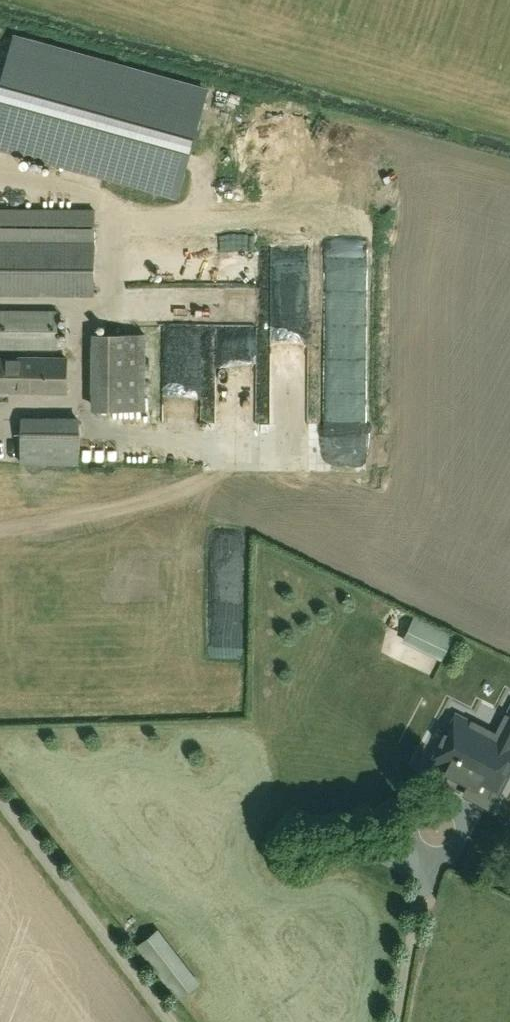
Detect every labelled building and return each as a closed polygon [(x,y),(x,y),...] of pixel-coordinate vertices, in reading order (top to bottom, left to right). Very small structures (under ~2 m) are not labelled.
[(0,80),(0,144),(177,193),(204,93),(11,40),(0,80)] [(0,210),(0,295),(94,296),(94,210),(0,210)] [(260,246),(176,247),(176,283),(217,283),(217,277),(260,277),(260,246)] [(0,310),(0,348),(58,348),(58,311),(0,310)] [(96,409),(144,410),(144,333),(96,333),(96,409)] [(19,358),(0,358),(0,390),(19,390),(18,391),(66,392),(67,358),(19,357),(19,358)] [(80,421),(21,420),(20,462),(79,464),(80,421)] [(453,634),(414,616),(402,641),(441,660),(453,634)] [(459,716),(435,762),(493,792),(509,759),(509,711),(497,736),(459,716)] [(441,732),(447,721),(432,713),(426,724),(441,732)] [(199,982),(160,931),(138,947),(177,999),(199,982)]
